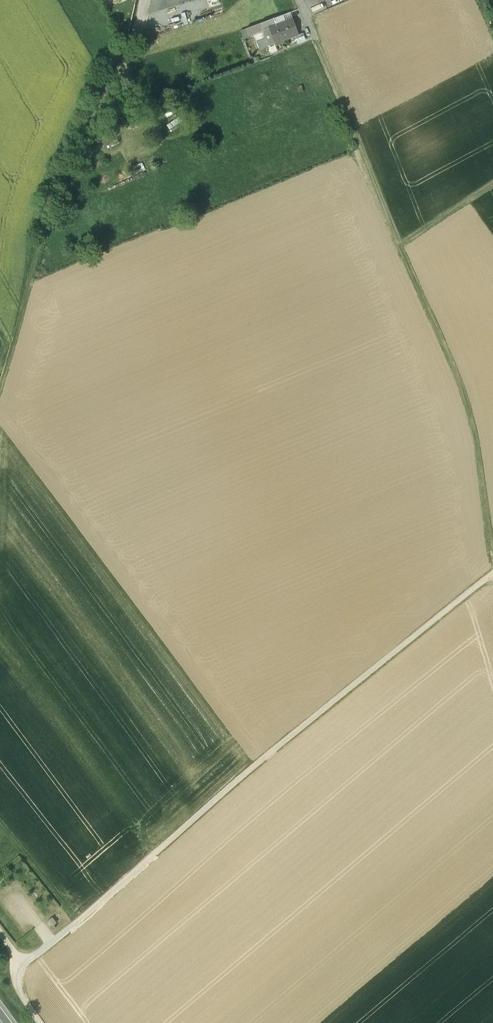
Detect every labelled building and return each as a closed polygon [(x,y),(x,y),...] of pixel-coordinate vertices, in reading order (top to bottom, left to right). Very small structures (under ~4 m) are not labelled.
[(149,13),(183,3),(183,2),(189,0),(152,0),(149,13)] [(276,25),(292,19),(289,13),(274,18),(276,25)] [(274,18),(260,24),(263,31),(269,28),(268,28),(276,25),(274,18)] [(276,25),(268,28),(269,28),(275,44),(292,37),(298,34),(292,19),(276,25)] [(248,36),(263,31),(260,24),(240,31),(244,41),(249,39),(248,36)] [(275,44),(269,28),(263,31),(266,38),(256,43),(259,50),(275,44)] [(298,34),(292,37),(294,43),(304,39),(302,33),(298,34)] [(52,917),(48,920),(52,926),(56,923),(52,917)]
